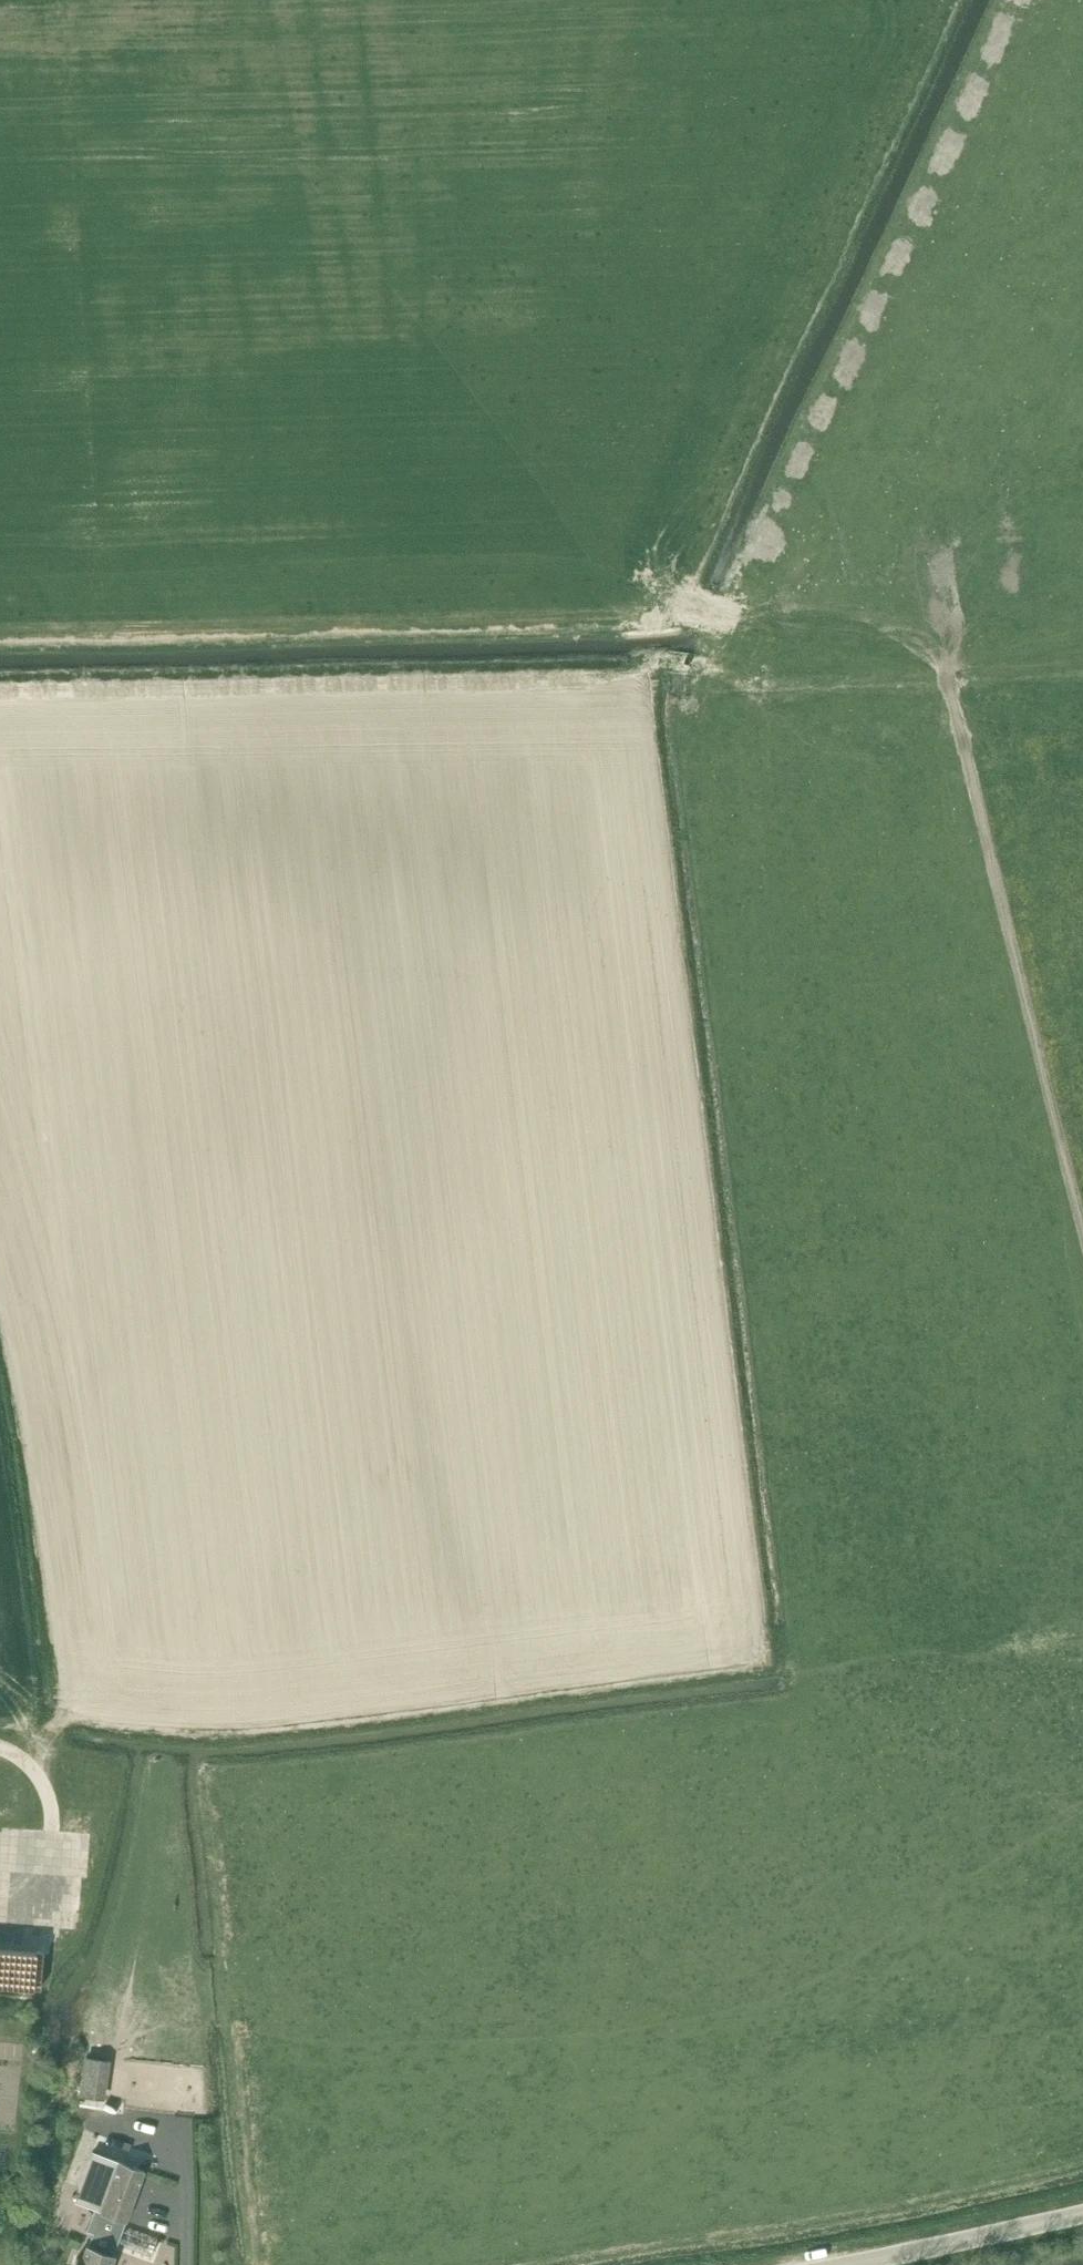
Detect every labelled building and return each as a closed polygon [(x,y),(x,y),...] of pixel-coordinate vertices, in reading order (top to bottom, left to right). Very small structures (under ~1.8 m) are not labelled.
[(82,2096),(104,2099),(109,2064),(87,2061),(82,2096)] [(74,2264),(110,2264),(146,2171),(120,2161),(92,2152),(74,2201),(94,2209),(89,2224),(93,2225),(85,2245),(88,2246),(83,2260),(77,2257),(74,2264)]
